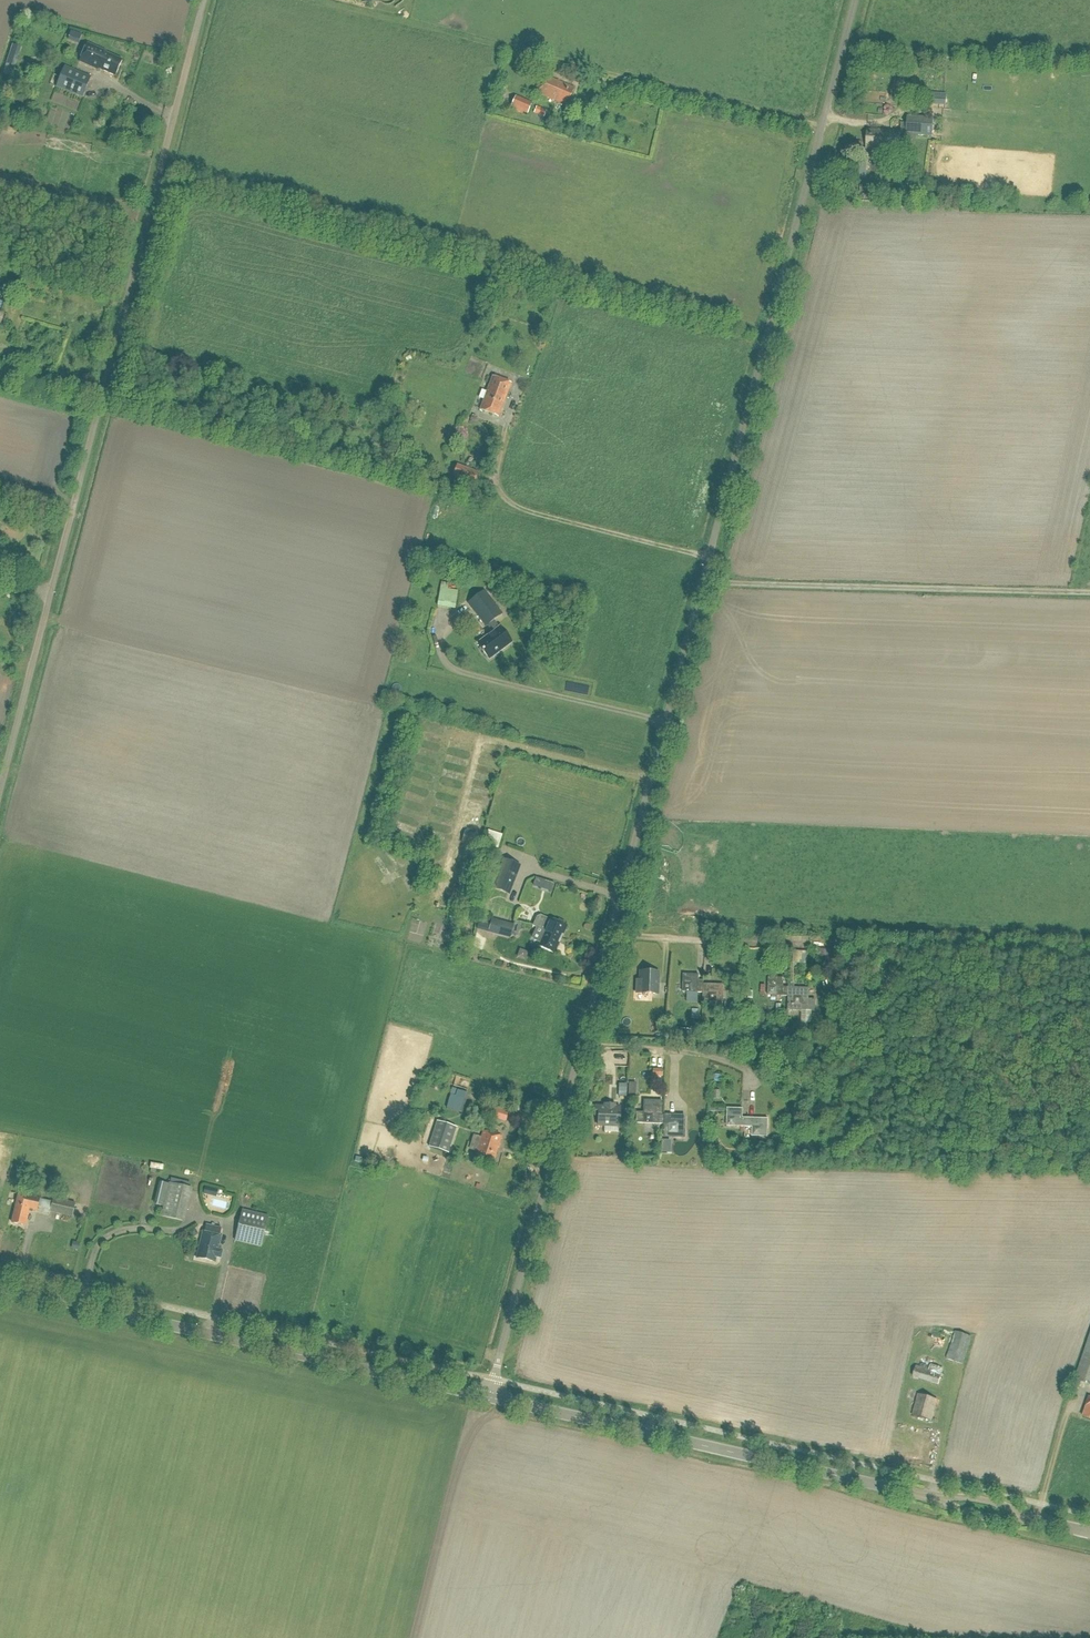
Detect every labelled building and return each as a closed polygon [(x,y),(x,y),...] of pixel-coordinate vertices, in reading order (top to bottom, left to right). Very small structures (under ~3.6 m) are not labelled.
[(114,76),(121,61),(104,54),(105,52),(86,43),(78,62),(97,70),(98,69),(114,76)] [(13,66),(19,47),(12,45),(5,64),(13,66)] [(83,99),(91,78),(64,67),(56,88),(83,99)] [(566,107),(574,89),(543,76),(535,94),(566,107)] [(528,115),(533,104),(516,97),(511,108),(528,115)] [(544,118),(547,112),(537,107),(534,114),(544,118)] [(933,137),(934,118),(907,116),(906,135),(933,137)] [(899,153),(901,133),(880,131),(878,133),(868,132),(866,149),(877,150),(879,152),(899,153)] [(942,153),(941,140),(931,141),(932,154),(942,153)] [(479,399),(484,401),(479,415),(497,421),(511,384),(493,377),(487,393),(482,391),(479,399)] [(475,485),(479,474),(457,466),(453,477),(475,485)] [(456,610),(459,591),(449,590),(450,584),(441,583),(437,607),(456,610)] [(499,591),(494,596),(497,599),(498,598),(500,601),(505,598),(499,591)] [(498,630),(493,623),(502,616),(484,592),(467,605),(485,628),(486,627),(492,634),(478,645),(490,661),(512,644),(500,628),(498,630)] [(454,852),(452,874),(463,875),(465,853),(454,852)] [(494,891),(510,897),(521,866),(504,860),(494,891)] [(536,879),(533,887),(542,890),(545,882),(536,879)] [(484,930),(486,916),(478,915),(476,929),(484,930)] [(542,916),(536,918),(532,927),(536,929),(560,940),(566,927),(564,926),(565,923),(558,920),(557,923),(542,916)] [(489,933),(510,939),(514,925),(492,920),(489,933)] [(553,955),(560,940),(536,929),(532,938),(535,941),(538,943),(536,947),(553,955)] [(522,961),(525,951),(516,949),(513,958),(522,961)] [(659,996),(660,972),(639,971),(639,980),(636,980),(636,995),(659,996)] [(704,994),(704,985),(699,985),(699,976),(684,976),(683,993),(704,994)] [(788,997),(789,989),(784,989),(784,980),(769,979),(768,997),(788,997)] [(704,985),(704,994),(709,994),(709,1003),(724,1004),(725,986),(704,985)] [(789,989),(788,997),(788,1011),(802,1012),(802,1024),(811,1024),(812,1011),(808,1011),(809,1007),(809,990),(789,989)] [(656,1024),(655,1033),(662,1034),(663,1025),(656,1024)] [(831,1030),(816,1032),(817,1039),(832,1037),(831,1030)] [(682,1032),(681,1041),(691,1042),(691,1033),(682,1032)] [(711,1091),(710,1099),(720,1099),(720,1091),(711,1091)] [(657,1125),(664,1125),(665,1116),(662,1116),(662,1102),(644,1102),(644,1112),(637,1112),(637,1124),(657,1124),(657,1125)] [(506,1122),(508,1113),(491,1108),(489,1117),(506,1122)] [(620,1123),(621,1110),(596,1109),(596,1117),(599,1117),(599,1127),(618,1127),(618,1131),(625,1131),(625,1123),(620,1123)] [(748,1128),(749,1120),(743,1120),(744,1110),(728,1110),(728,1127),(748,1128)] [(665,1116),(664,1125),(669,1125),(669,1135),(683,1135),(684,1117),(669,1117),(669,1116),(665,1116)] [(749,1120),(748,1128),(754,1128),(753,1137),(768,1138),(769,1120),(749,1120)] [(449,1154),(457,1128),(437,1122),(429,1147),(449,1154)] [(494,1161),(502,1138),(483,1132),(476,1156),(494,1161)] [(162,1207),(160,1217),(182,1222),(190,1189),(159,1181),(154,1205),(162,1207)] [(19,1195),(12,1223),(25,1226),(29,1210),(36,1212),(39,1200),(19,1195)] [(50,1212),(72,1218),(76,1204),(53,1198),(50,1212)] [(262,1248),(269,1217),(243,1211),(235,1242),(262,1248)] [(220,1260),(222,1252),(218,1251),(221,1237),(202,1233),(196,1259),(215,1264),(216,1259),(220,1260)] [(963,1365),(972,1337),(936,1326),(932,1338),(952,1344),(947,1360),(963,1365)] [(1073,1380),(1089,1386),(1089,1333),(1073,1380)] [(939,1385),(942,1374),(916,1367),(913,1378),(939,1385)] [(932,1420),(937,1400),(918,1394),(912,1415),(932,1420)] [(1087,1397),(1081,1416),(1089,1419),(1089,1398),(1087,1397)]
